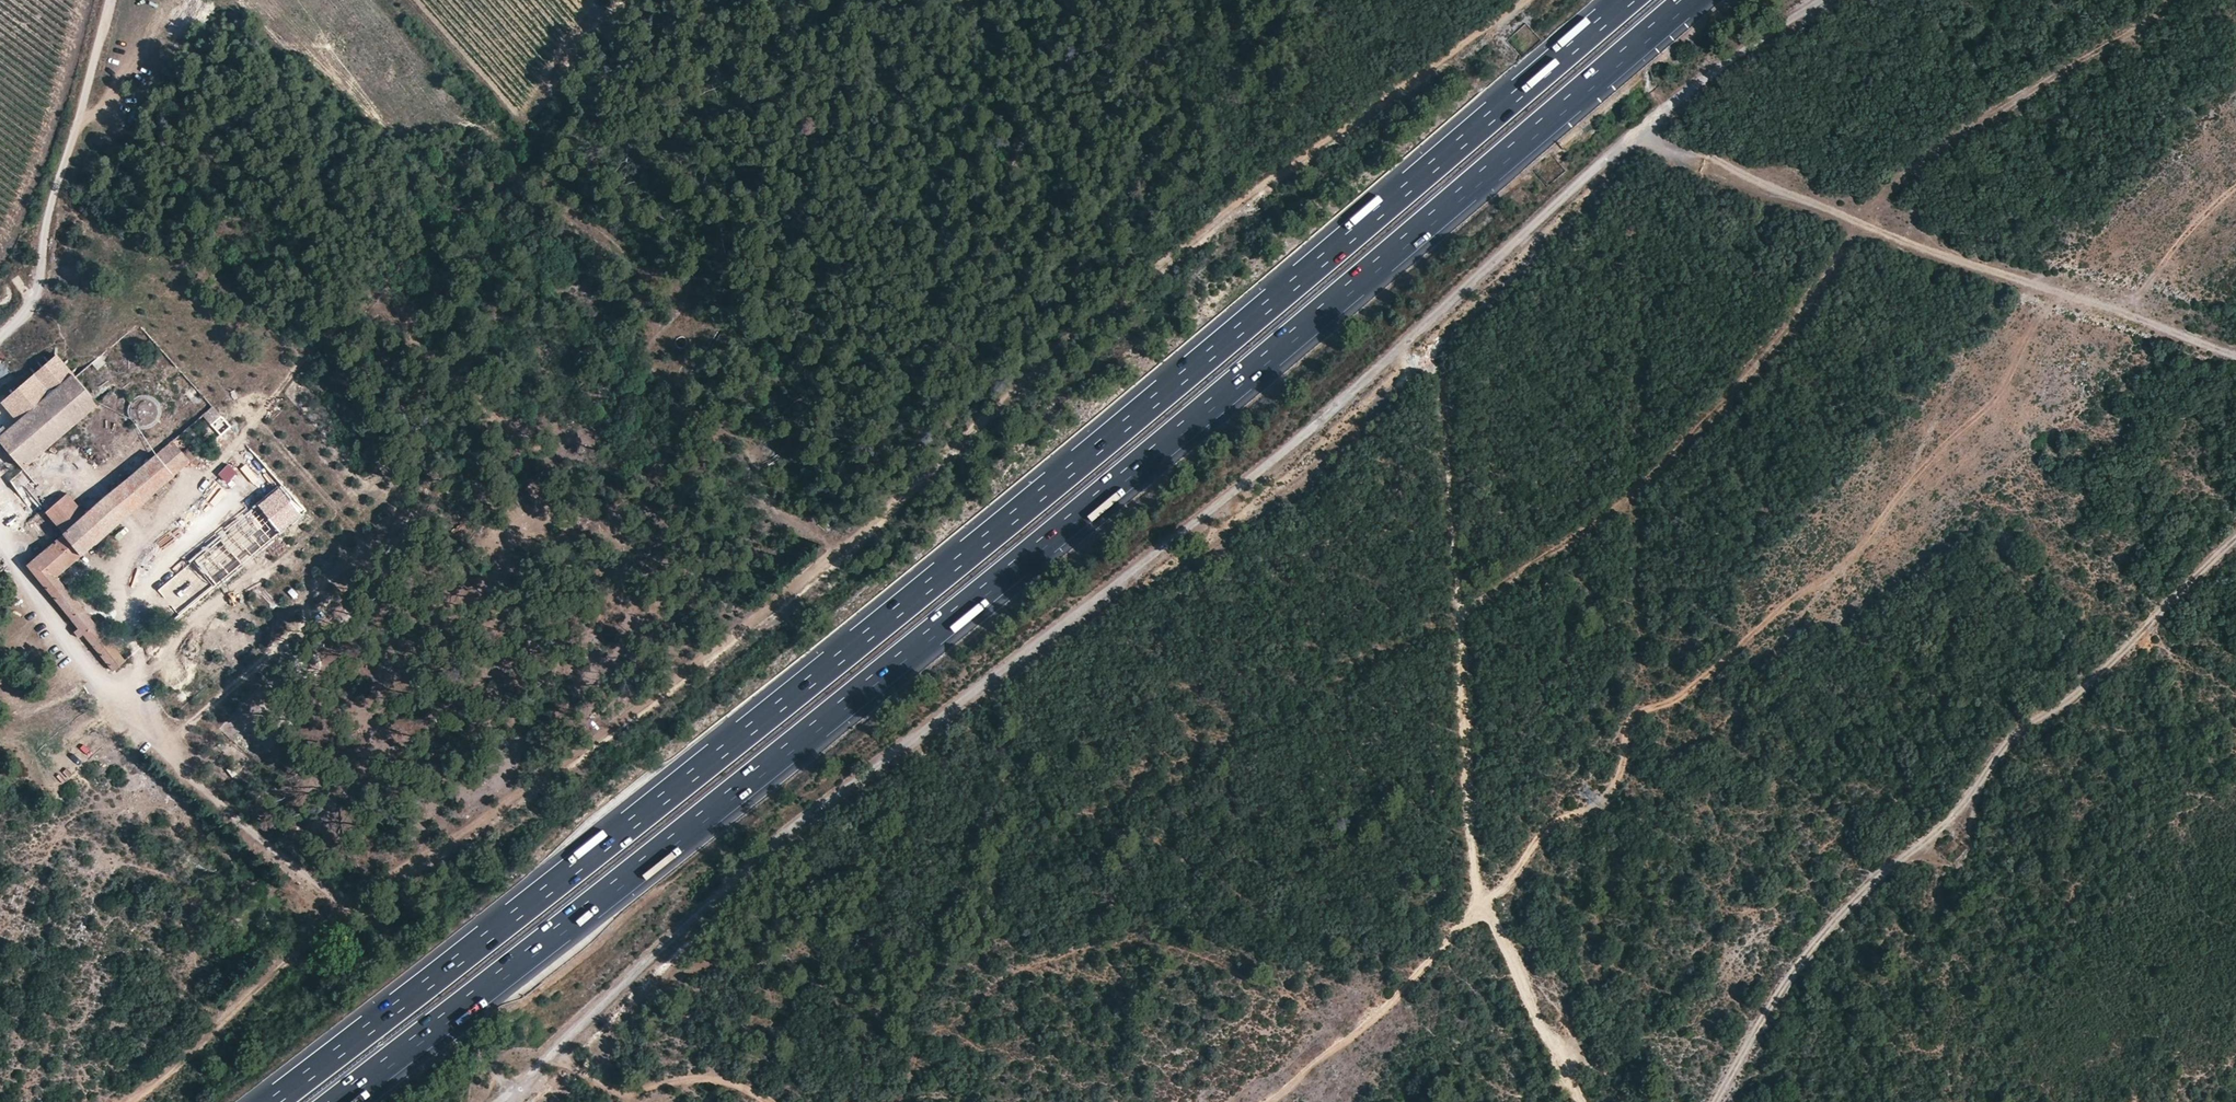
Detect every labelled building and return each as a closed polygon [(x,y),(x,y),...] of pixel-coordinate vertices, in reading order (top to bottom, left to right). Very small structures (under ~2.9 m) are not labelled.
[(1528,146),(1533,152),(1553,137),(1548,131),(1528,146)] [(1508,163),(1513,169),(1532,155),(1528,149),(1508,163)] [(1347,306),(1362,295),(1357,289),(1342,300),(1347,306)] [(55,354),(0,401),(8,410),(17,421),(7,430),(3,425),(0,427),(0,434),(0,435),(0,443),(21,468),(98,403),(55,354)] [(231,426),(212,405),(202,414),(212,427),(207,431),(215,439),(231,426)] [(83,633),(113,671),(125,660),(56,577),(116,524),(195,457),(187,448),(181,452),(171,441),(122,483),(113,491),(85,514),(64,532),(26,564),(77,627),(73,631),(77,637),(83,633)] [(258,451),(241,460),(249,475),(266,466),(258,451)] [(108,484),(113,491),(122,483),(116,477),(108,484)] [(302,515),(280,488),(155,590),(177,617),(302,515)] [(46,511),(64,532),(85,514),(68,493),(46,511)] [(152,719),(158,726),(165,721),(158,713),(152,719)]
